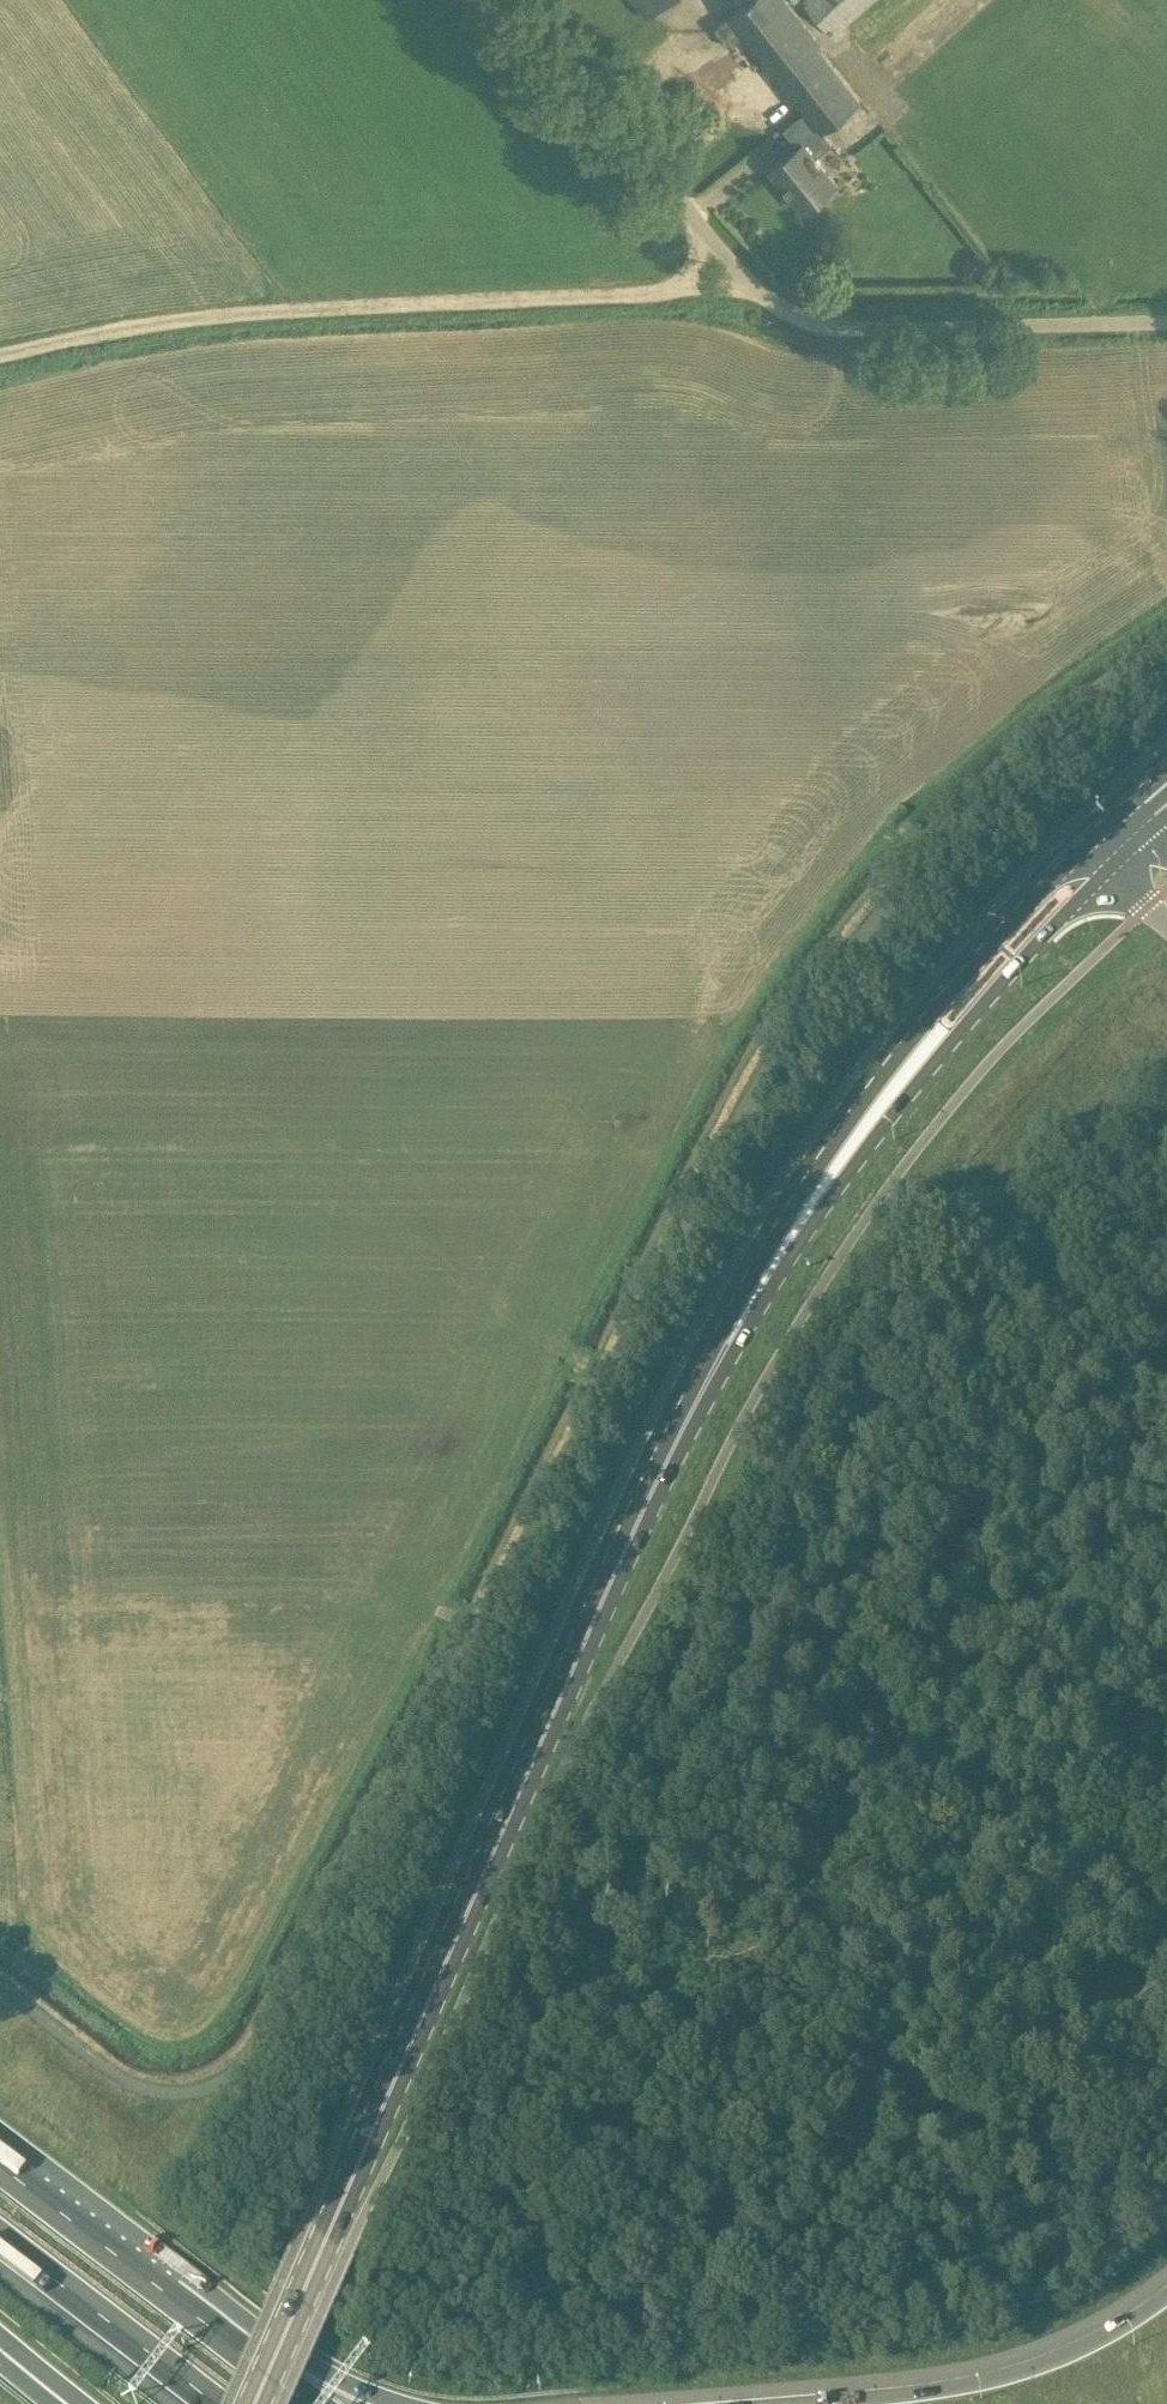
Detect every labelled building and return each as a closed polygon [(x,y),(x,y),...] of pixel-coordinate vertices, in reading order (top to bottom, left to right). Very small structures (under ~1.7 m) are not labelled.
[(647,16),(667,0),(634,0),(647,16)] [(799,146),(771,169),(803,208),(836,181),(816,157),(832,144),(820,130),(859,98),(817,45),(820,43),(786,0),(749,0),(714,27),(729,46),(744,34),(805,111),(785,128),(799,146)] [(833,37),(873,0),(803,0),(801,2),(833,37)]
